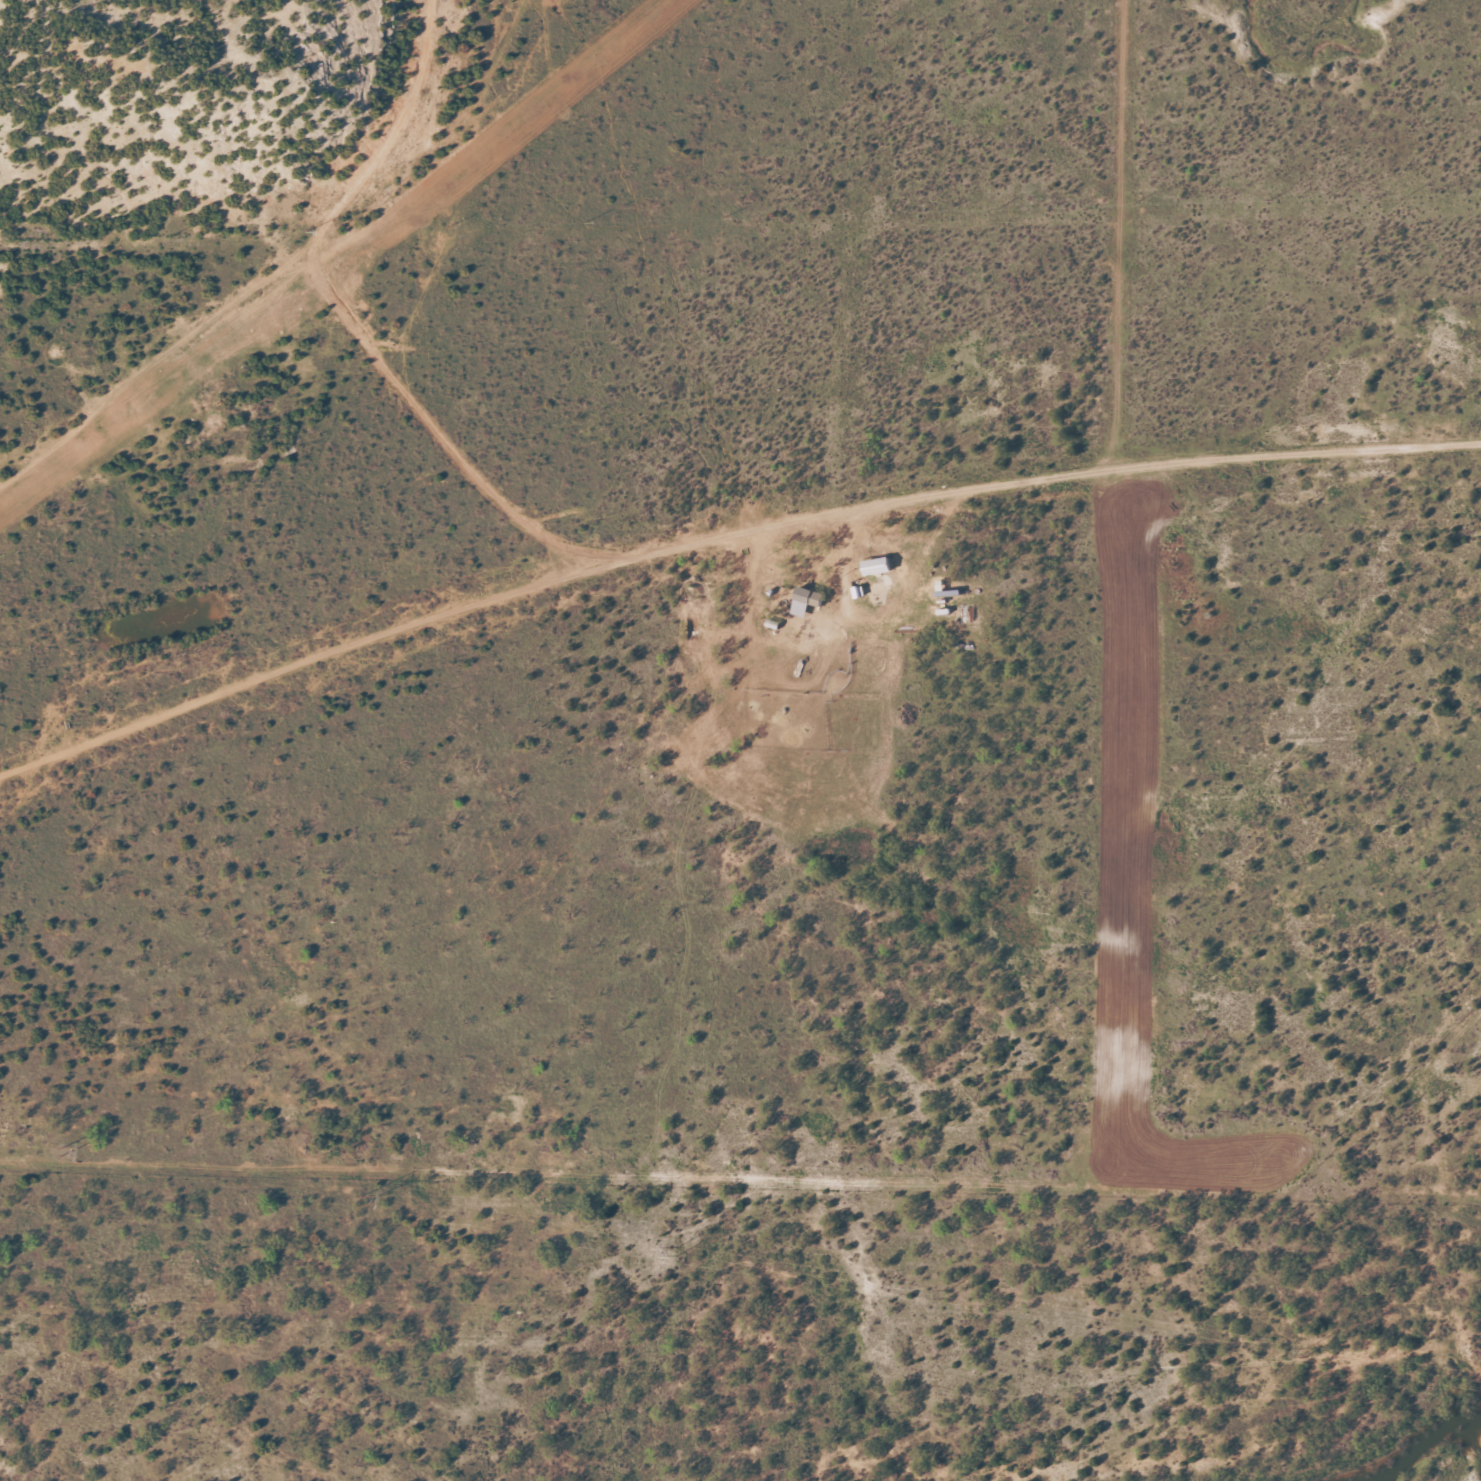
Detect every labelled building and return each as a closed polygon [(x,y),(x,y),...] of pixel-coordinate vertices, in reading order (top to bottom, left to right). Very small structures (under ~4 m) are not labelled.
[(894,570),(891,555),(864,561),(867,575),(894,570)] [(808,616),(811,603),(823,607),(827,592),(800,586),(794,613),(808,616)]
